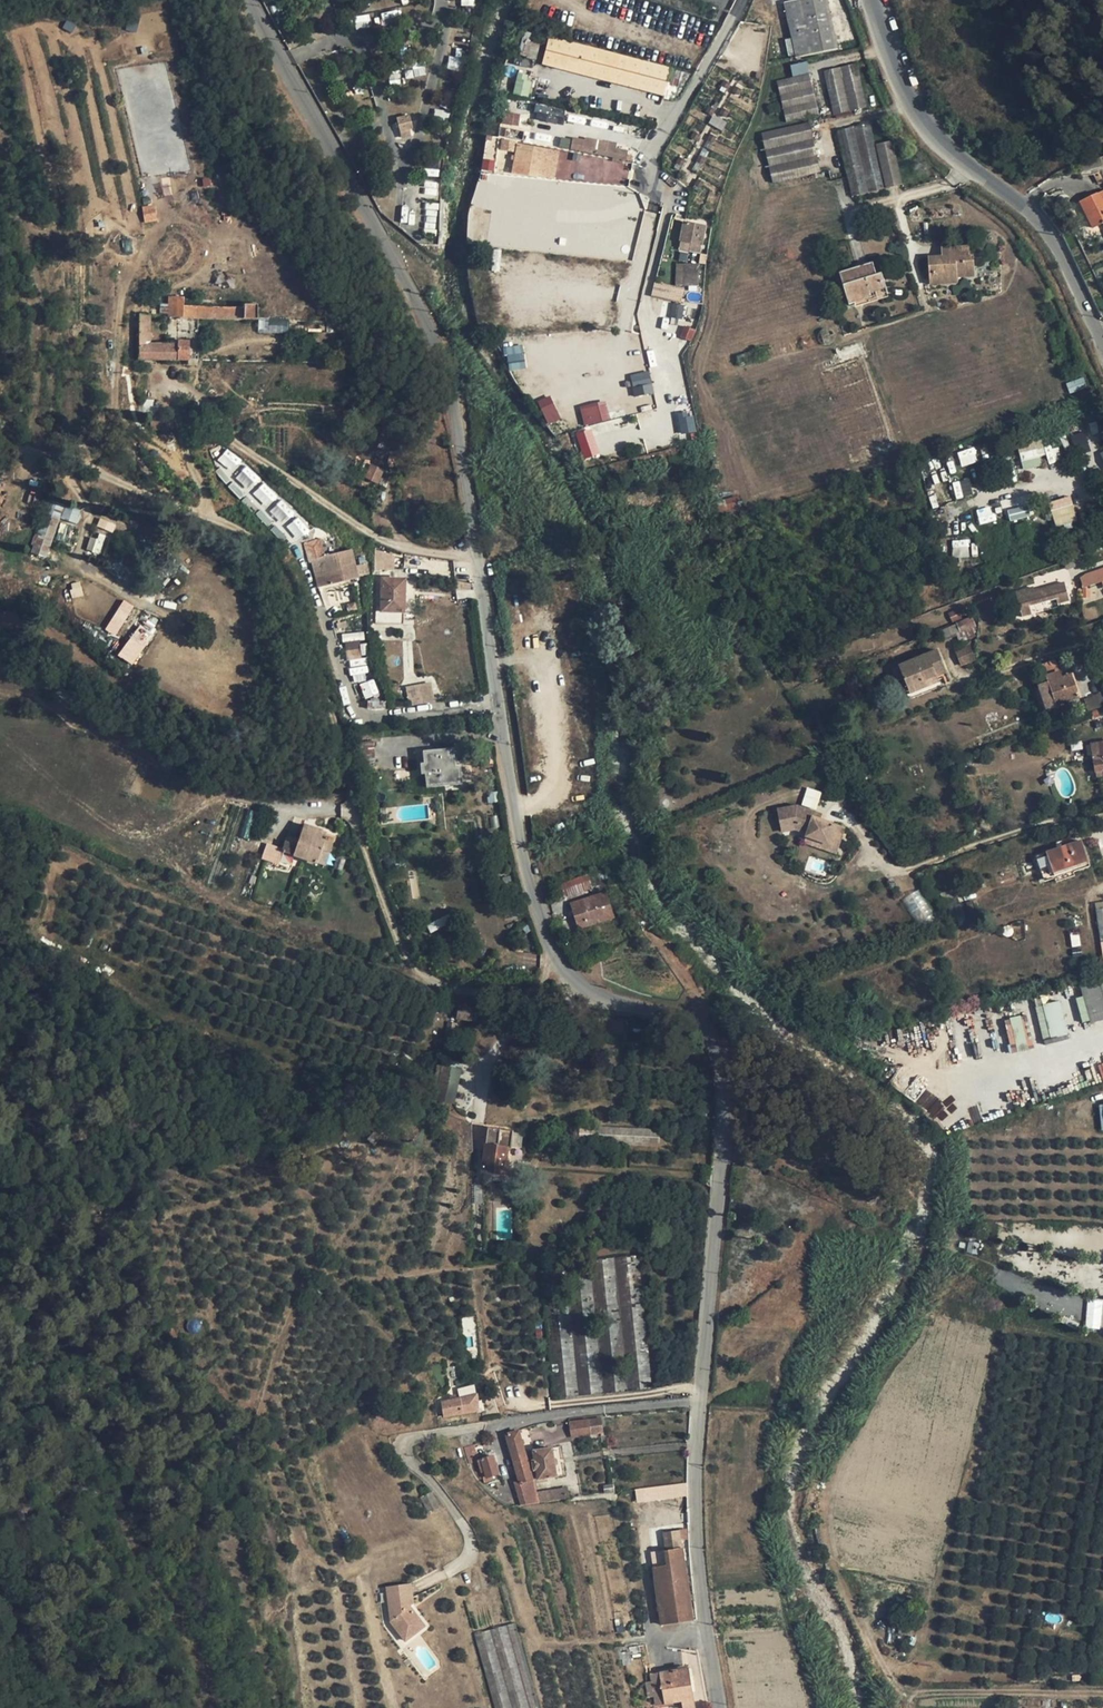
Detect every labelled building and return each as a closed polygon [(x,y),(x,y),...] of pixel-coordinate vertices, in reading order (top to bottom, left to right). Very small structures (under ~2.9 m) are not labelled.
[(782,3),(796,60),(839,51),(829,0),(799,0),(782,3)] [(135,32),(138,20),(128,18),(125,29),(135,32)] [(66,19),(62,28),(72,32),(75,24),(66,19)] [(670,69),(670,68),(548,37),(542,63),(663,95),(666,84),(670,69)] [(857,63),(823,70),(831,116),(867,109),(857,63)] [(680,72),(670,69),(666,84),(677,86),(680,72)] [(680,71),(680,72),(677,86),(676,89),(684,91),(694,75),(680,71)] [(517,72),(513,93),(528,97),(533,76),(517,72)] [(819,116),(809,73),(777,82),(786,122),(819,116)] [(567,110),(535,104),(533,112),(565,119),(567,110)] [(564,126),(565,119),(533,112),(532,119),(564,126)] [(504,113),(503,124),(516,125),(518,114),(504,113)] [(821,173),(808,122),(761,132),(772,183),(821,173)] [(871,123),(836,131),(851,197),(885,189),(875,145),(871,123)] [(398,128),(399,136),(409,134),(408,127),(398,128)] [(524,140),(525,131),(506,128),(504,137),(524,140)] [(534,133),(525,131),(524,140),(533,142),(534,133)] [(585,138),(585,140),(573,138),(571,149),(594,153),(597,140),(585,138)] [(509,151),(510,140),(501,139),(500,150),(509,151)] [(594,153),(612,157),(625,159),(627,151),(605,147),(606,142),(597,140),(594,153)] [(903,185),(892,141),(875,145),(885,189),(903,185)] [(511,173),(536,177),(536,176),(545,177),(550,150),(516,143),(511,173)] [(559,151),(550,150),(545,177),(554,179),(559,151)] [(1102,165),(1102,156),(1079,163),(1082,172),(1095,168),(1102,165)] [(3,209),(12,207),(5,185),(0,186),(0,200),(3,209)] [(1080,202),(1093,228),(1102,223),(1102,191),(1080,202)] [(144,222),(156,220),(155,205),(142,206),(144,222)] [(679,249),(700,253),(701,246),(703,246),(706,226),(683,222),(680,241),(681,241),(679,249)] [(122,240),(125,252),(133,250),(130,238),(122,240)] [(938,278),(956,278),(974,277),(973,255),(969,255),(968,246),(942,247),(942,256),(943,261),(929,262),(930,273),(938,273),(938,278)] [(870,293),(886,288),(882,274),(877,275),(873,263),(839,273),(849,305),(872,298),(870,293)] [(684,289),(685,264),(677,264),(676,287),(684,289)] [(699,265),(685,264),(684,289),(698,289),(699,265)] [(938,273),(930,273),(930,284),(939,284),(938,278),(938,273)] [(684,289),(676,287),(655,283),(652,296),(681,302),(684,289)] [(889,297),(886,288),(870,293),(872,298),(873,302),(889,297)] [(198,317),(257,318),(257,305),(245,305),(245,308),(183,307),(183,298),(159,297),(159,332),(198,333),(198,317)] [(873,302),(872,298),(849,305),(850,309),(873,302)] [(668,315),(681,318),(684,306),(670,303),(668,315)] [(150,344),(150,315),(140,315),(140,359),(198,360),(198,341),(178,341),(178,344),(150,344)] [(288,332),(288,319),(258,319),(258,332),(288,332)] [(695,330),(684,326),(680,337),(691,341),(695,330)] [(507,370),(525,368),(523,345),(505,347),(507,370)] [(767,346),(762,347),(765,357),(770,355),(767,346)] [(737,355),(740,365),(765,357),(762,347),(737,355)] [(680,361),(667,363),(669,376),(682,373),(680,361)] [(650,371),(630,373),(632,396),(652,393),(650,371)] [(605,399),(579,406),(584,426),(610,419),(605,399)] [(695,431),(693,412),(678,414),(679,433),(695,431)] [(561,416),(547,425),(556,437),(568,431),(561,416)] [(576,431),(581,459),(598,455),(592,427),(576,431)] [(392,433),(385,431),(382,444),(389,446),(392,433)] [(1046,464),(1059,460),(1053,437),(1017,447),(1023,470),(1046,464)] [(974,447),(957,452),(961,466),(978,462),(974,447)] [(215,465),(231,476),(242,460),(226,449),(215,465)] [(353,457),(347,454),(343,464),(350,466),(353,457)] [(367,474),(371,464),(364,461),(360,471),(367,474)] [(383,469),(371,464),(367,474),(365,479),(376,483),(383,469)] [(241,499),(261,479),(247,465),(227,485),(241,499)] [(391,473),(383,469),(376,483),(385,487),(391,473)] [(961,481),(965,495),(972,493),(968,479),(961,481)] [(265,481),(252,492),(264,506),(256,513),(267,527),(273,522),(263,510),(278,497),(265,481)] [(1055,526),(1077,519),(1069,495),(1048,502),(1055,526)] [(739,497),(717,503),(722,520),(743,513),(739,497)] [(285,499),(270,509),(279,524),(294,515),(285,499)] [(47,558),(59,518),(77,524),(80,512),(45,501),(29,552),(47,558)] [(976,509),(979,524),(994,522),(991,506),(976,509)] [(1026,506),(1007,509),(1009,520),(1027,517),(1026,506)] [(288,522),(293,538),(307,534),(302,517),(288,522)] [(113,531),(116,522),(99,518),(97,527),(113,531)] [(104,539),(92,534),(86,549),(98,554),(104,539)] [(72,550),(76,540),(65,536),(61,545),(72,550)] [(952,557),(969,557),(969,539),(952,540),(952,557)] [(329,584),(358,577),(355,566),(351,550),(322,557),(329,584)] [(355,566),(358,577),(369,574),(366,564),(355,566)] [(1040,575),(1042,581),(1043,581),(1063,575),(1071,573),(1069,566),(1040,575)] [(1045,588),(1065,582),(1063,575),(1043,581),(1044,584),(1045,588)] [(1034,582),(1032,576),(1025,579),(1027,585),(1034,582)] [(381,578),(380,612),(381,612),(403,612),(404,612),(405,579),(381,578)] [(1015,593),(1019,605),(1057,594),(1067,591),(1065,582),(1045,588),(1044,584),(1015,593)] [(1067,591),(1057,594),(1059,603),(1076,599),(1074,593),(1069,595),(1067,591)] [(1019,605),(1015,593),(1008,595),(1012,607),(1019,605)] [(115,636),(134,606),(123,599),(105,630),(115,636)] [(997,612),(1011,608),(1009,602),(1002,604),(1001,601),(994,603),(997,612)] [(403,623),(403,612),(381,612),(381,622),(403,623)] [(976,626),(972,616),(956,622),(956,624),(948,627),(951,636),(960,632),(976,626)] [(141,620),(118,655),(133,665),(156,630),(141,620)] [(977,630),(976,626),(960,632),(963,641),(976,637),(975,633),(976,633),(975,630),(977,630)] [(356,640),(364,639),(363,632),(343,635),(346,658),(359,655),(356,640)] [(956,651),(962,665),(975,660),(969,646),(956,651)] [(899,666),(910,693),(939,682),(936,676),(933,668),(943,664),(938,650),(899,666)] [(1042,664),(1046,675),(1058,671),(1055,660),(1042,664)] [(943,664),(933,668),(936,676),(946,672),(943,664)] [(39,681),(45,674),(37,668),(32,675),(39,681)] [(1058,671),(1046,675),(1045,676),(1048,683),(1063,678),(1060,670),(1058,671)] [(1039,686),(1047,708),(1080,697),(1072,675),(1063,678),(1048,683),(1039,686)] [(407,685),(409,705),(433,702),(431,683),(407,685)] [(1088,711),(1102,706),(1102,701),(1101,694),(1084,699),(1088,711)] [(1092,744),(1097,777),(1102,776),(1102,743),(1092,744)] [(375,759),(374,748),(361,749),(362,760),(375,759)] [(456,785),(455,766),(453,751),(444,752),(444,749),(422,751),(423,763),(425,774),(426,788),(456,785)] [(884,793),(879,783),(871,787),(875,797),(884,793)] [(816,809),(821,791),(806,787),(802,805),(816,809)] [(836,825),(820,820),(814,818),(815,812),(797,806),(777,810),(781,832),(795,829),(807,833),(806,836),(830,845),(836,825)] [(282,855),(328,865),(335,831),(302,824),(298,841),(285,838),(282,855)] [(844,828),(836,825),(830,845),(836,853),(844,828)] [(836,853),(830,845),(806,836),(804,842),(836,853)] [(1088,861),(1081,841),(1047,852),(1054,873),(1088,861)] [(280,864),(283,848),(265,845),(262,860),(280,864)] [(1054,873),(1047,852),(1036,856),(1043,876),(1054,873)] [(1056,878),(1090,866),(1088,861),(1054,873),(1056,878)] [(589,873),(593,886),(610,880),(606,868),(589,873)] [(917,874),(923,881),(931,876),(926,870),(917,874)] [(593,886),(589,873),(562,882),(566,895),(593,886)] [(931,876),(923,881),(935,897),(943,892),(931,876)] [(54,883),(49,899),(59,903),(64,887),(54,883)] [(579,928),(614,917),(606,893),(571,904),(579,928)] [(921,895),(905,905),(917,925),(933,914),(921,895)] [(1080,984),(1091,1024),(1102,1020),(1102,978),(1080,984)] [(1062,1002),(1037,1004),(1041,1038),(1066,1036),(1062,1002)] [(458,1018),(480,1021),(482,1009),(459,1006),(458,1018)] [(1005,1019),(1012,1051),(1029,1047),(1023,1015),(1005,1019)] [(455,1037),(457,1024),(449,1023),(447,1036),(455,1037)] [(461,1070),(464,1056),(450,1053),(447,1067),(461,1070)] [(454,1104),(461,1070),(447,1067),(442,1066),(435,1100),(454,1104)] [(917,1079),(906,1092),(916,1100),(926,1087),(917,1079)] [(952,1112),(929,1088),(916,1101),(933,1118),(942,1109),(948,1116),(952,1112)] [(473,1152),(472,1124),(458,1124),(459,1152),(473,1152)] [(656,1130),(586,1127),(586,1140),(655,1144),(656,1130)] [(488,1128),(483,1172),(505,1175),(509,1148),(510,1148),(513,1132),(488,1128)] [(374,1144),(381,1136),(374,1130),(367,1138),(374,1144)] [(977,1253),(978,1243),(968,1241),(967,1252),(977,1253)] [(652,1388),(639,1256),(541,1265),(555,1398),(652,1388)] [(1102,1300),(1087,1299),(1085,1328),(1101,1329),(1102,1300)] [(467,1412),(478,1410),(478,1394),(441,1402),(444,1417),(455,1415),(455,1417),(467,1415),(467,1412)] [(602,1418),(570,1422),(572,1437),(604,1432),(602,1418)] [(539,1503),(558,1500),(556,1489),(536,1492),(519,1431),(506,1434),(520,1481),(515,1482),(521,1505),(539,1503)] [(469,1464),(479,1460),(474,1445),(464,1448),(469,1464)] [(557,1477),(553,1448),(534,1451),(535,1460),(533,1461),(534,1470),(537,1470),(538,1480),(557,1477)] [(499,1474),(494,1456),(479,1460),(484,1479),(485,1483),(494,1480),(493,1476),(499,1474)] [(484,1479),(479,1460),(469,1464),(474,1475),(478,1481),(484,1479)] [(688,1497),(687,1484),(635,1488),(636,1502),(688,1497)] [(556,1489),(558,1500),(569,1498),(567,1487),(556,1489)] [(429,1514),(441,1508),(432,1491),(420,1497),(429,1514)] [(662,1625),(693,1620),(680,1530),(663,1533),(666,1551),(651,1553),(662,1625)] [(495,1707),(539,1707),(497,1557),(488,1559),(490,1565),(458,1574),(495,1707)] [(411,1584),(387,1587),(391,1620),(390,1621),(406,1641),(415,1634),(411,1628),(421,1620),(410,1607),(414,1604),(411,1584)] [(411,1628),(415,1634),(425,1626),(421,1620),(411,1628)] [(694,1703),(689,1668),(651,1674),(652,1682),(647,1683),(649,1697),(654,1696),(655,1705),(682,1701),(683,1705),(694,1703)]
